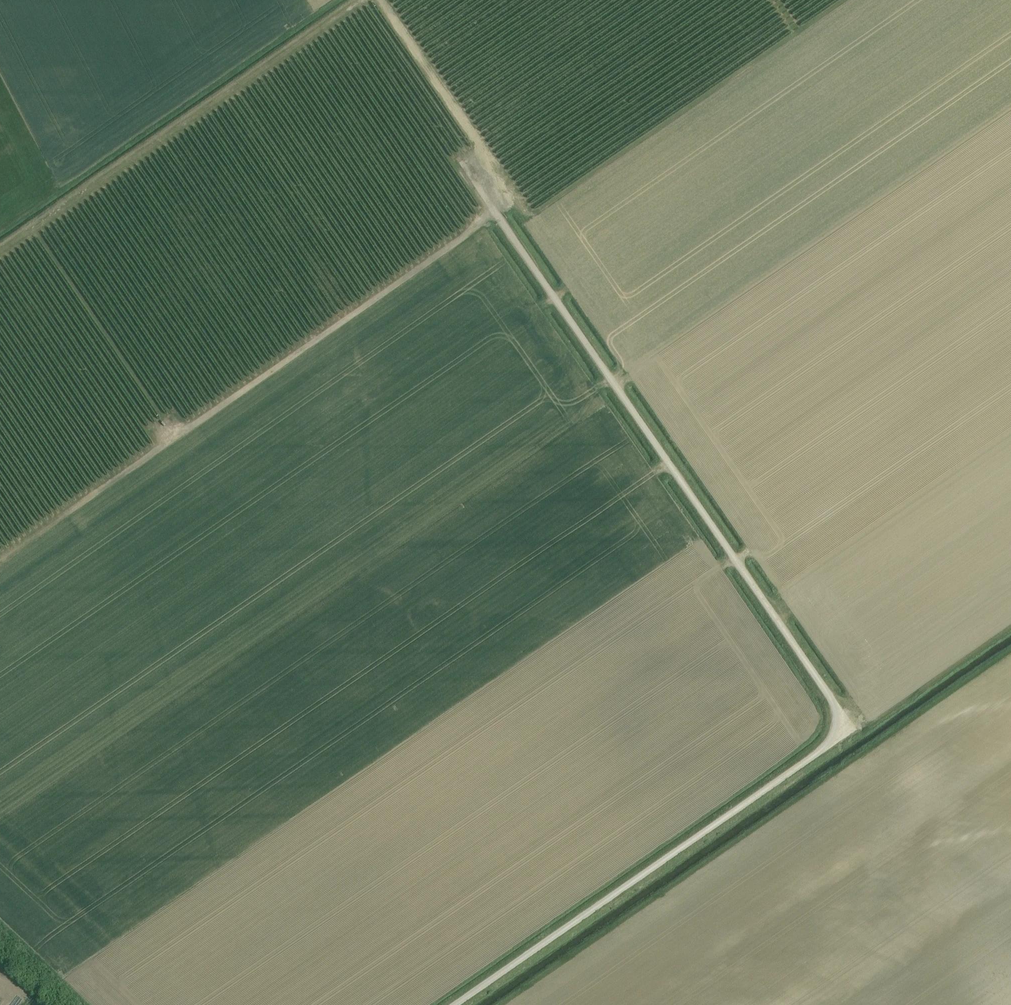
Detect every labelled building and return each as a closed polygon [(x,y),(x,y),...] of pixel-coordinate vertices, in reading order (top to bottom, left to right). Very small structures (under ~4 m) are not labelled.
[(208,425),(217,418),(215,415),(205,422),(208,425)]
